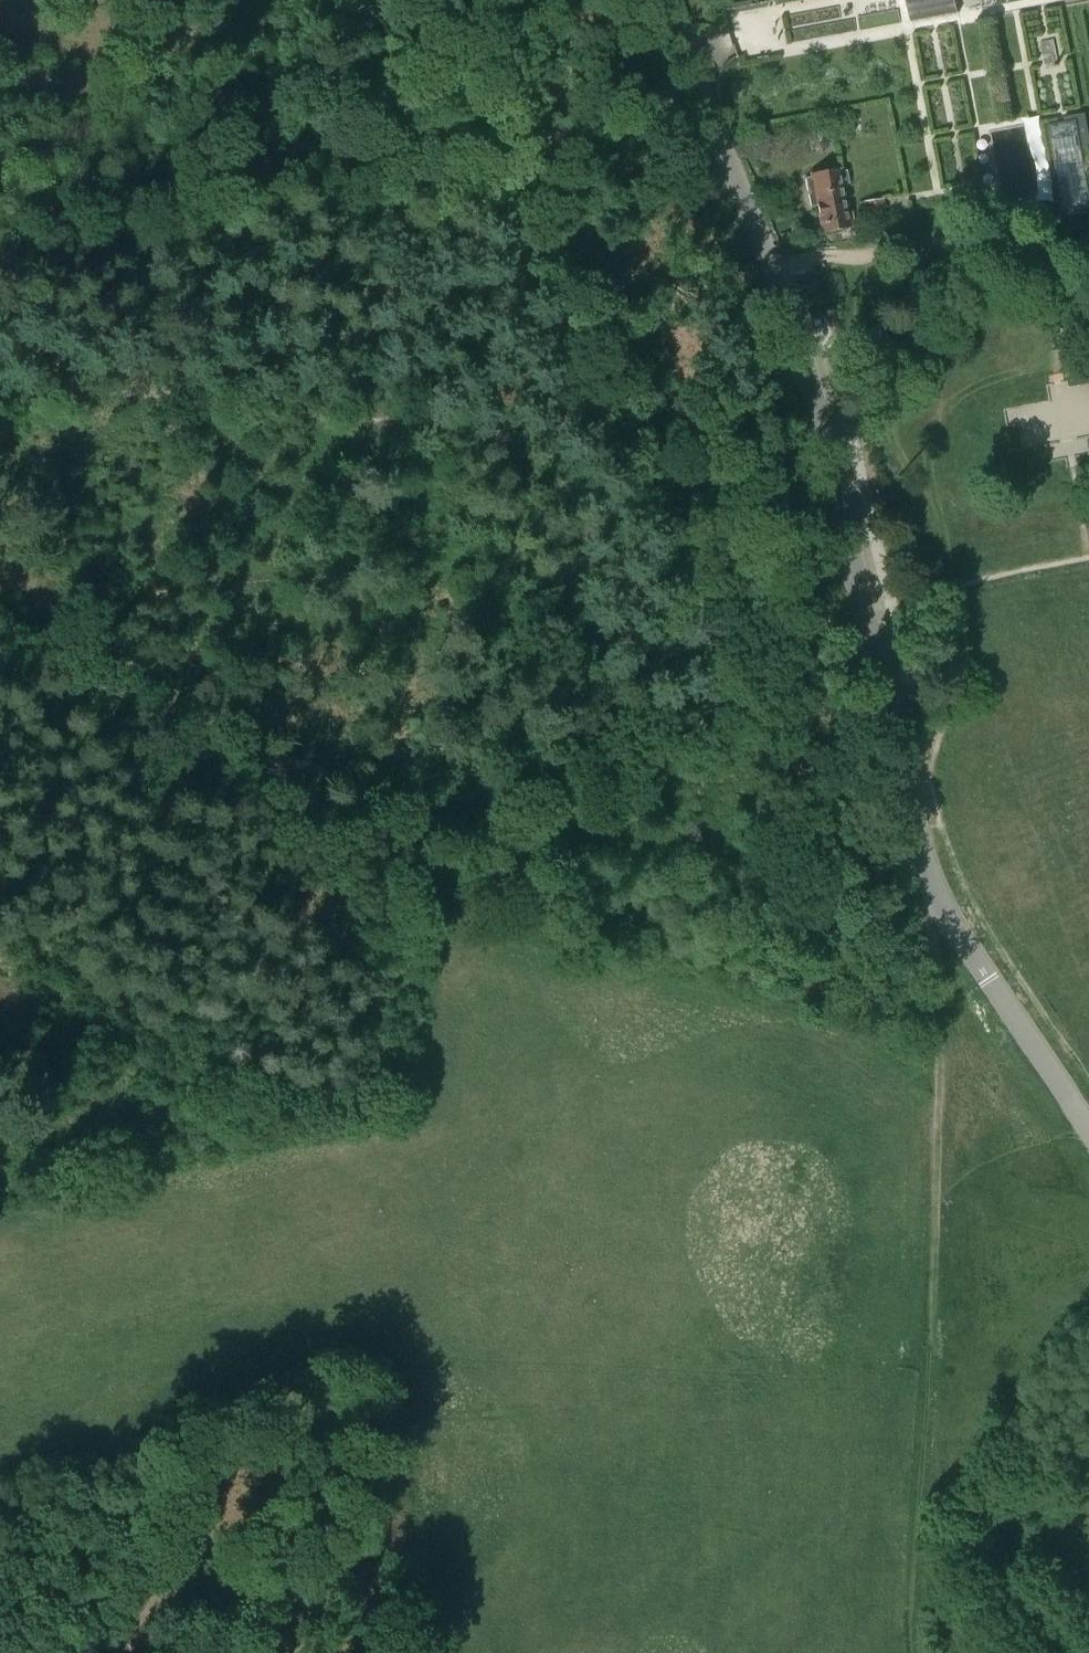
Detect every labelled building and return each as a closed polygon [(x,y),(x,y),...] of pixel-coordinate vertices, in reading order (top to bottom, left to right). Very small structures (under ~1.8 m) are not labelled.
[(911,22),(959,14),(956,0),(908,0),(911,22)] [(1065,216),(1088,211),(1088,187),(1077,118),(1048,123),(1065,216)] [(814,193),(807,194),(810,207),(817,206),(822,233),(850,228),(842,185),(849,184),(846,170),(840,171),(839,168),(811,174),(811,177),(805,178),(807,192),(814,191),(814,193)] [(887,224),(882,197),(863,201),(868,228),(887,224)] [(891,316),(892,326),(914,322),(913,313),(891,316)]
